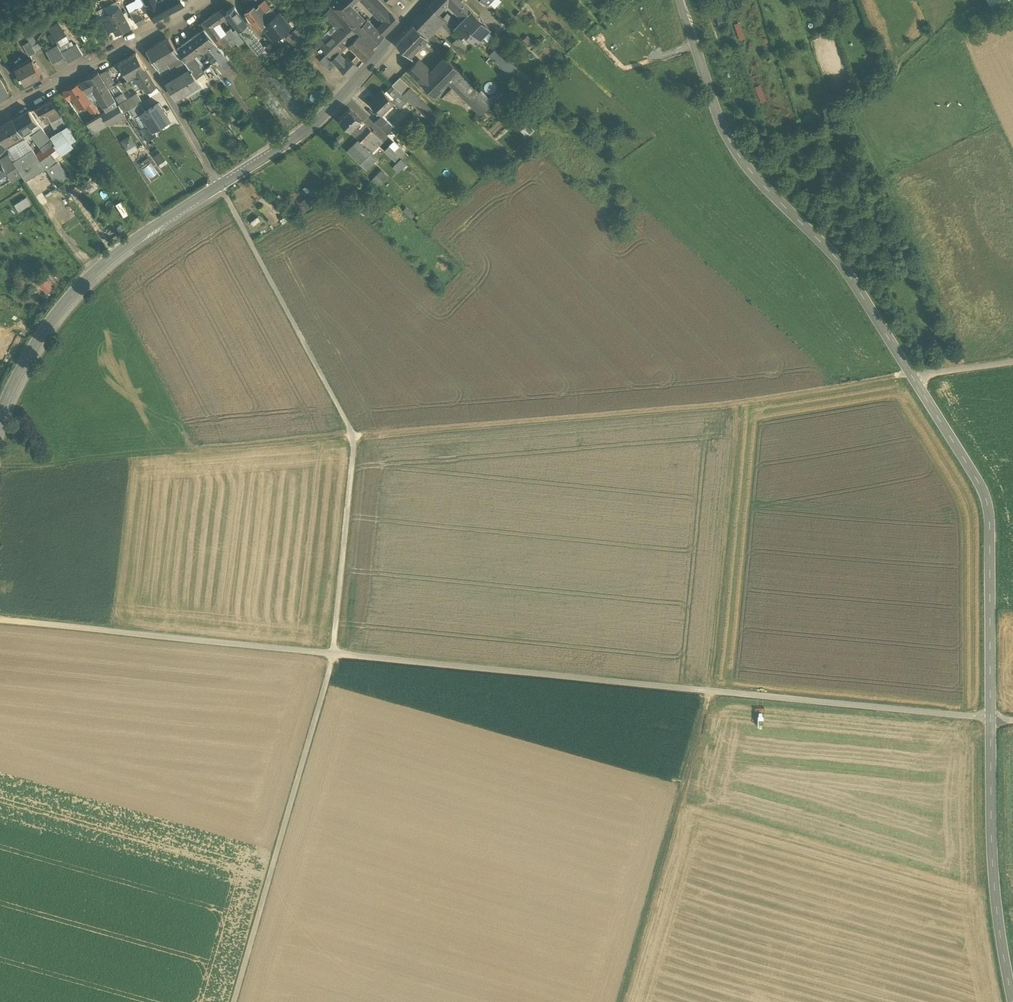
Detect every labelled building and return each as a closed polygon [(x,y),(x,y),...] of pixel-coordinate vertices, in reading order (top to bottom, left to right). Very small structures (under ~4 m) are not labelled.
[(148,9),(158,3),(156,0),(143,0),(148,9)] [(169,13),(184,5),(182,0),(164,0),(163,1),(169,13)] [(355,0),(334,0),(332,2),(342,12),(351,4),(355,0)] [(381,0),(362,0),(383,21),(383,22),(387,27),(389,29),(399,19),(398,18),(381,0)] [(443,8),(435,0),(430,6),(438,13),(443,8)] [(435,0),(443,8),(448,3),(453,8),(454,8),(457,12),(464,4),(461,1),(461,0),(436,0),(435,0)] [(154,20),(169,13),(163,1),(158,3),(148,9),(154,20)] [(117,2),(105,8),(108,14),(120,8),(117,2)] [(270,9),(265,2),(259,6),(264,14),(270,9)] [(366,19),(351,4),(342,12),(358,29),(366,19)] [(489,29),(464,4),(457,12),(464,18),(457,25),(454,28),(462,35),(465,32),(475,43),(489,29)] [(259,6),(255,9),(254,6),(245,12),(247,15),(251,20),(258,30),(263,26),(270,21),(270,20),(276,15),(271,9),(270,9),(264,14),(259,6)] [(422,15),(429,21),(431,19),(437,24),(443,18),(438,13),(430,6),(424,12),(425,12),(422,15)] [(247,15),(242,18),(234,7),(226,13),(228,15),(247,40),(253,35),(245,25),(251,20),(247,15)] [(108,14),(106,15),(114,29),(116,33),(129,26),(120,8),(108,14)] [(140,8),(132,11),(135,22),(143,20),(140,8)] [(223,9),(202,23),(215,41),(223,35),(226,33),(218,23),(228,15),(226,13),(223,9)] [(279,13),(276,15),(270,20),(270,21),(263,26),(274,40),(290,28),(279,13)] [(106,15),(100,18),(107,32),(114,29),(106,15)] [(429,21),(422,15),(420,17),(420,16),(414,23),(426,35),(429,33),(433,29),(427,23),(429,21)] [(457,25),(448,17),(445,20),(454,28),(457,25)] [(377,27),(367,18),(366,19),(358,29),(374,46),(384,35),(384,34),(382,32),(377,27)] [(359,33),(345,20),(340,25),(353,39),(359,33)] [(383,22),(377,27),(382,32),(384,34),(389,29),(387,27),(383,22)] [(414,24),(396,42),(408,55),(420,43),(426,37),(426,36),(414,24)] [(353,39),(340,25),(320,44),(333,57),(347,42),(349,44),(353,39)] [(310,37),(301,26),(286,37),(298,53),(304,48),(301,44),(310,37)] [(204,29),(191,39),(200,50),(203,53),(210,48),(214,54),(220,49),(204,29)] [(238,30),(227,39),(229,42),(234,49),(246,40),(238,30)] [(475,43),(465,32),(453,44),(464,54),(475,43)] [(374,48),(359,33),(353,39),(349,44),(358,53),(364,59),(374,48)] [(436,39),(429,33),(426,35),(426,36),(426,37),(432,43),(436,39)] [(223,35),(215,41),(221,48),(229,42),(227,39),(223,35)] [(264,48),(253,35),(247,40),(257,53),(264,48)] [(432,43),(426,37),(420,43),(428,51),(432,51),(436,47),(434,44),(432,43)] [(180,54),(169,38),(147,51),(160,73),(169,68),(172,66),(169,61),(180,54)] [(203,69),(193,56),(200,50),(191,39),(177,49),(183,60),(185,61),(190,69),(196,78),(204,71),(202,72),(201,70),(203,69)] [(274,40),(266,46),(271,53),(279,47),(274,40)] [(32,48),(29,43),(22,46),(29,58),(36,54),(35,52),(32,48)] [(444,47),(439,43),(437,44),(436,46),(436,47),(440,51),(444,47)] [(39,44),(32,48),(35,52),(41,49),(39,44)] [(76,45),(70,48),(77,60),(83,56),(76,45)] [(57,46),(46,53),(53,65),(64,59),(57,46)] [(70,48),(62,53),(65,59),(68,65),(77,60),(70,48)] [(515,66),(496,48),(489,55),(508,74),(515,66)] [(220,49),(214,54),(219,61),(222,65),(229,59),(226,55),(225,56),(220,49)] [(364,59),(358,53),(352,59),(358,65),(364,59)] [(136,54),(129,58),(128,57),(126,59),(119,64),(128,80),(138,74),(146,70),(145,68),(144,68),(136,54)] [(180,54),(169,61),(172,66),(183,60),(180,54)] [(214,54),(208,59),(213,66),(219,61),(214,54)] [(447,57),(430,74),(417,60),(407,70),(434,96),(447,83),(460,70),(447,57)] [(358,65),(352,59),(343,69),(349,75),(358,65)] [(32,61),(15,70),(20,79),(21,79),(24,85),(40,76),(32,61)] [(210,66),(205,70),(210,77),(212,78),(216,75),(210,66)] [(527,77),(515,66),(508,74),(511,77),(520,85),(527,77)] [(190,69),(167,84),(175,98),(199,83),(196,78),(190,69)] [(146,70),(138,74),(144,84),(143,85),(147,93),(156,87),(147,71),(146,70)] [(204,71),(196,78),(199,83),(200,85),(210,77),(205,70),(204,71)] [(493,103),(460,70),(447,83),(480,116),(493,103)] [(105,72),(100,75),(107,86),(112,83),(105,72)] [(114,102),(97,73),(90,77),(87,78),(88,79),(80,83),(87,95),(93,91),(103,108),(114,102)] [(400,77),(392,85),(402,95),(410,87),(400,77)] [(79,84),(68,90),(72,96),(80,109),(82,108),(86,105),(90,102),(79,84)] [(402,95),(392,85),(385,92),(395,102),(394,102),(400,108),(408,101),(402,95)] [(68,90),(62,93),(67,100),(72,96),(68,90)] [(383,90),(370,103),(382,115),(394,102),(395,102),(385,92),(383,90)] [(137,95),(120,106),(125,113),(129,111),(140,104),(142,103),(137,95)] [(51,101),(45,103),(45,102),(41,104),(42,105),(36,108),(45,125),(60,117),(51,101)] [(90,102),(86,105),(89,109),(93,114),(95,113),(98,111),(90,102)] [(114,102),(103,108),(106,113),(117,107),(114,102)] [(140,104),(129,111),(133,120),(141,115),(145,113),(140,104)] [(169,121),(159,105),(145,113),(141,115),(151,132),(169,121)] [(118,107),(103,116),(108,123),(111,126),(125,118),(118,107)] [(350,108),(339,119),(351,130),(361,120),(350,108)] [(18,115),(15,117),(16,119),(13,121),(22,136),(31,130),(38,126),(29,111),(19,118),(18,115)] [(98,117),(87,124),(93,135),(107,126),(106,124),(102,117),(101,115),(98,117)] [(389,127),(380,117),(374,122),(384,132),(389,127)] [(527,135),(535,128),(524,117),(517,125),(527,135)] [(5,124),(2,125),(2,126),(0,127),(0,137),(5,145),(22,136),(13,121),(13,120),(5,124)] [(361,120),(351,130),(358,138),(369,127),(363,122),(361,120)] [(391,125),(389,127),(384,132),(388,136),(395,129),(391,125)] [(369,127),(358,138),(359,139),(347,150),(361,163),(361,164),(367,170),(378,158),(372,152),(379,145),(377,143),(381,139),(369,127)] [(67,128),(51,139),(52,141),(50,142),(54,147),(67,139),(70,144),(76,141),(67,128)] [(50,142),(41,130),(31,137),(42,152),(36,156),(40,162),(41,162),(44,159),(56,151),(54,147),(50,142)] [(122,141),(129,154),(139,149),(132,136),(122,141)] [(380,145),(385,149),(393,141),(388,136),(380,145)] [(394,141),(385,151),(397,163),(394,166),(399,171),(402,168),(406,164),(401,159),(406,153),(394,141)] [(32,151),(19,159),(31,179),(45,170),(40,162),(36,156),(32,151)] [(160,164),(167,160),(162,152),(155,156),(160,164)] [(19,159),(13,162),(25,183),(31,179),(19,159)] [(56,177),(44,159),(41,162),(52,179),(56,177)] [(10,162),(2,167),(6,174),(14,169),(10,162)] [(373,178),(379,184),(389,175),(383,168),(373,178)] [(56,177),(52,179),(55,185),(67,177),(64,172),(56,177)] [(94,178),(81,186),(84,190),(97,183),(94,178)] [(16,204),(20,211),(32,204),(28,197),(16,204)] [(123,201),(117,203),(123,217),(129,214),(123,201)] [(45,279),(39,285),(48,293),(54,287),(45,279)]
